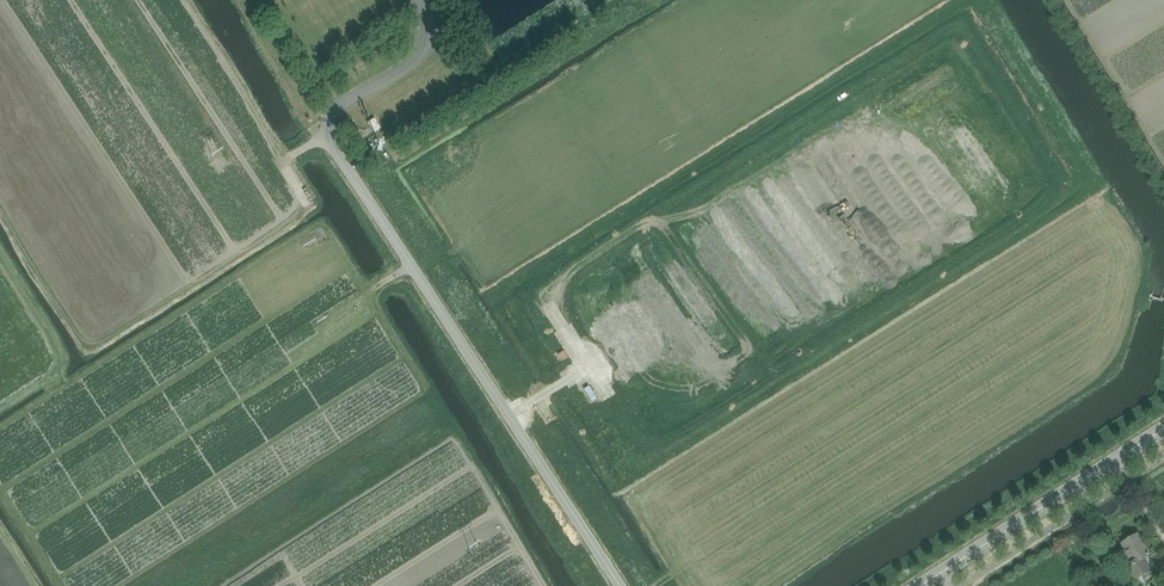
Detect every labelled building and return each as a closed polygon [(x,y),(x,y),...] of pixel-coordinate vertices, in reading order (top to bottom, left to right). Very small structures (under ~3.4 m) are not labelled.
[(1150,572),(1143,559),(1149,555),(1142,544),(1143,543),(1138,534),(1122,544),(1133,562),(1127,566),(1135,581),(1150,572)]
